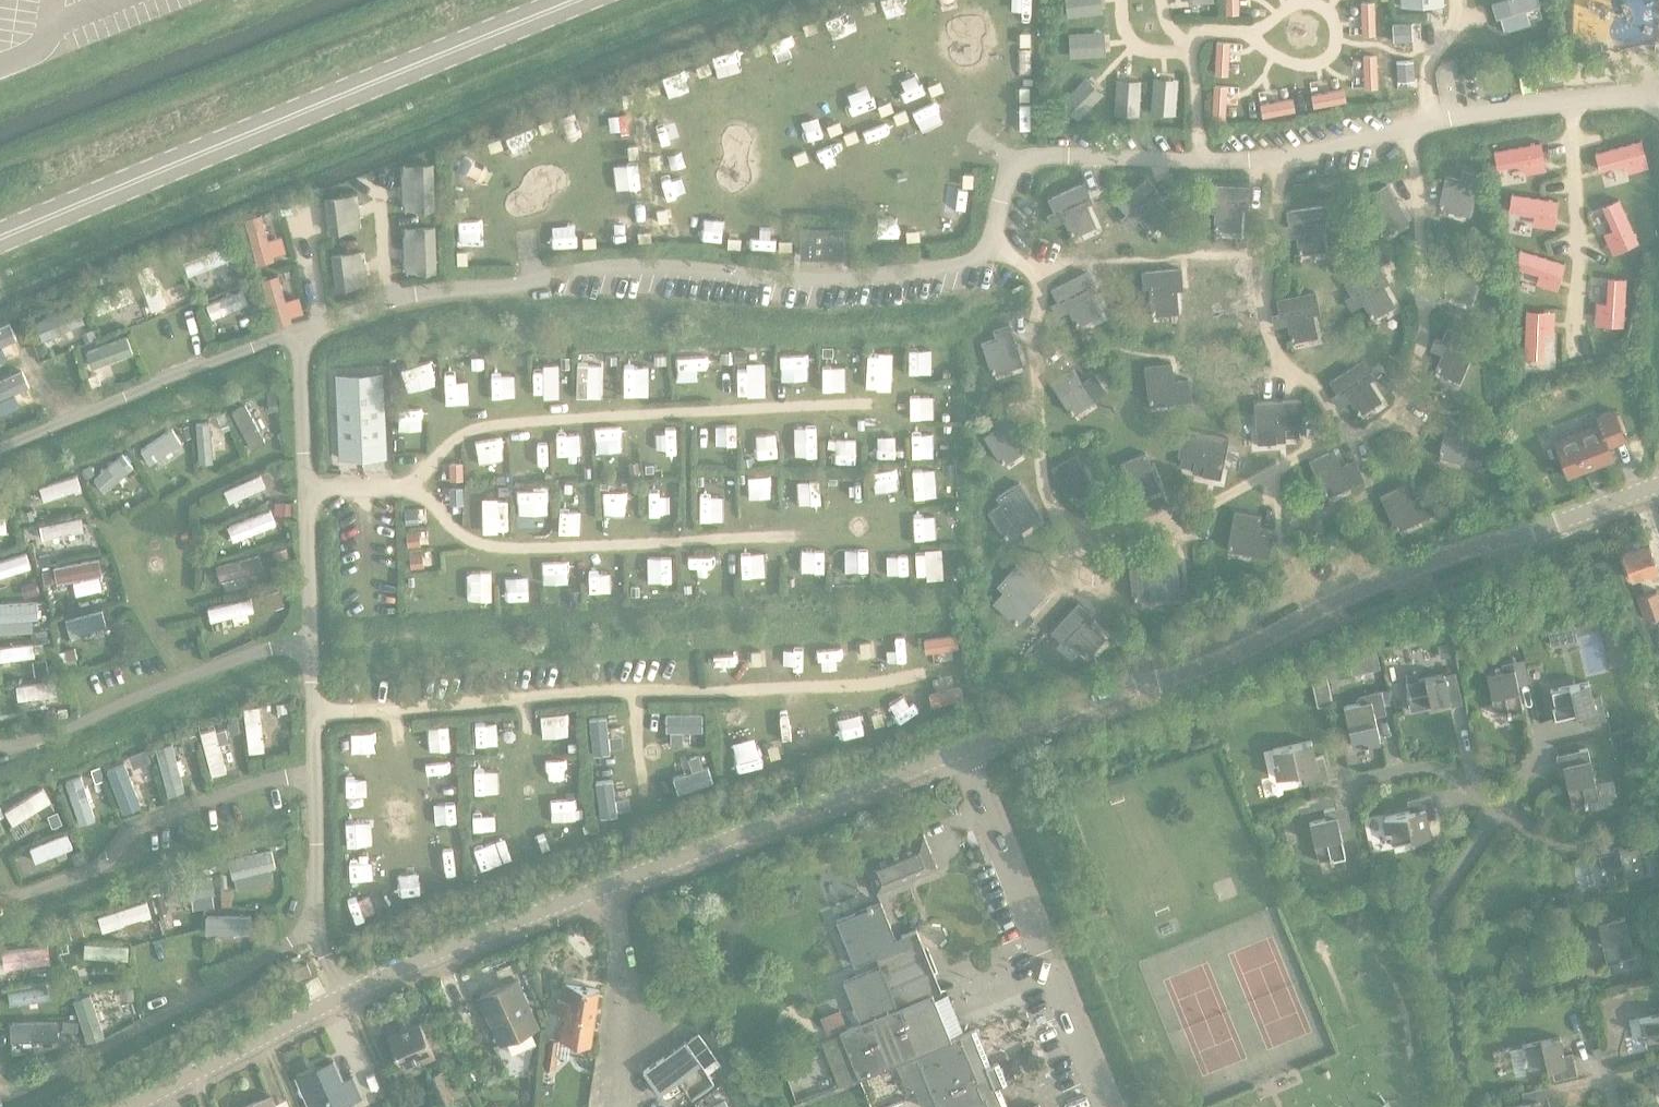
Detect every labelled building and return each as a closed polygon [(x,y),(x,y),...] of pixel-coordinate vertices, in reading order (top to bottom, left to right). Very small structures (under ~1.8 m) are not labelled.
[(1494,16),(1538,4),(1537,0),(1490,0),(1494,16)] [(1640,138),(1594,151),(1598,168),(1645,156),(1640,138)] [(1539,143),(1494,150),(1497,167),(1542,159),(1539,143)] [(1439,204),(1468,211),(1477,174),(1463,170),(1460,178),(1446,174),(1439,204)] [(1147,177),(1117,202),(1126,212),(1120,217),(1128,226),(1138,217),(1148,230),(1168,212),(1151,193),(1156,189),(1147,177)] [(1054,211),(1047,214),(1052,224),(1064,219),(1070,233),(1094,222),(1083,199),(1089,196),(1083,182),(1048,198),(1054,211)] [(1201,197),(1200,210),(1214,211),(1214,225),(1240,227),(1241,201),(1247,201),(1248,186),(1210,184),(1209,198),(1201,197)] [(1364,207),(1379,232),(1406,216),(1386,184),(1373,191),(1377,199),(1364,207)] [(1556,200),(1510,193),(1507,210),(1554,217),(1556,200)] [(319,194),(303,196),(308,241),(325,239),(319,194)] [(1622,249),(1638,241),(1618,201),(1601,209),(1622,249)] [(1288,224),(1281,225),(1282,237),(1296,235),(1298,250),(1324,246),(1320,221),(1326,220),(1324,205),(1286,211),(1288,224)] [(261,217),(245,222),(257,266),(273,262),(261,217)] [(802,229),(801,255),(840,256),(841,230),(802,229)] [(229,239),(182,258),(187,271),(194,268),(197,276),(206,273),(202,265),(234,252),(229,239)] [(184,245),(174,249),(178,259),(188,255),(184,245)] [(1562,265),(1517,251),(1512,270),(1556,283),(1562,265)] [(1442,287),(1470,299),(1485,264),(1471,258),(1467,266),(1453,260),(1442,287)] [(1378,263),(1344,282),(1351,294),(1345,297),(1351,308),(1362,301),(1370,315),(1392,302),(1380,279),(1385,276),(1378,263)] [(127,265),(117,268),(120,277),(130,273),(127,265)] [(1141,271),(1143,286),(1149,286),(1151,311),(1177,308),(1175,283),(1181,282),(1179,267),(1141,271)] [(1057,300),(1051,304),(1056,314),(1068,308),(1075,323),(1098,311),(1086,287),(1092,284),(1085,271),(1051,289),(1057,300)] [(277,276),(262,280),(273,324),(288,320),(277,276)] [(1602,325),(1622,326),(1625,278),(1605,277),(1602,325)] [(1010,288),(1013,293),(1024,288),(1021,283),(1010,288)] [(241,287),(205,302),(211,317),(247,302),(241,287)] [(1279,312),(1271,314),(1273,325),(1287,322),(1290,337),(1316,332),(1311,307),(1317,306),(1314,291),(1277,298),(1279,312)] [(77,304),(39,321),(44,333),(82,316),(77,304)] [(1543,310),(1524,311),(1525,358),(1544,357),(1543,310)] [(262,312),(254,315),(257,325),(266,321),(262,312)] [(1242,316),(1197,317),(1199,347),(1242,346),(1242,316)] [(982,342),(991,370),(1021,360),(1008,324),(994,329),(996,337),(982,342)] [(1435,338),(1431,348),(1442,353),(1436,366),(1459,377),(1470,354),(1476,356),(1482,343),(1447,327),(1441,341),(1435,338)] [(91,328),(82,332),(86,340),(95,337),(91,328)] [(0,336),(0,354),(22,345),(17,330),(0,336)] [(125,333),(85,349),(91,365),(131,349),(125,333)] [(831,347),(821,347),(822,349),(822,356),(831,356),(831,349),(831,347)] [(744,350),(734,351),(734,352),(734,361),(745,361),(744,352),(744,350)] [(665,355),(653,355),(653,363),(665,364),(665,355)] [(482,357),(472,358),(472,366),(482,366),(482,357)] [(567,358),(559,359),(559,368),(567,368),(567,358)] [(1362,359),(1330,380),(1337,392),(1331,396),(1337,406),(1349,399),(1357,411),(1379,397),(1365,375),(1370,372),(1362,359)] [(1148,401),(1189,396),(1187,378),(1172,380),(1170,363),(1144,366),(1148,401)] [(1050,382),(1070,412),(1104,389),(1094,373),(1081,382),(1072,367),(1050,382)] [(97,372),(90,375),(93,384),(101,381),(97,372)] [(335,373),(338,458),(385,457),(381,372),(335,373)] [(0,382),(0,399),(27,389),(22,374),(0,382)] [(276,390),(266,391),(267,397),(268,410),(278,409),(276,393),(276,390)] [(1298,425),(1302,425),(1300,398),(1254,401),(1256,441),(1257,441),(1257,445),(1275,444),(1275,440),(1285,439),(1285,435),(1298,434),(1298,425)] [(244,402),(231,409),(250,445),(263,438),(253,420),(257,418),(253,411),(250,413),(244,402)] [(1598,423),(1554,440),(1566,473),(1611,456),(1606,444),(1624,437),(1613,408),(1595,415),(1598,423)] [(224,411),(217,413),(218,416),(221,426),(228,423),(225,413),(224,411)] [(997,428),(985,436),(1001,461),(1027,444),(1005,412),(993,421),(997,428)] [(1469,441),(1473,424),(1448,417),(1439,452),(1478,463),(1483,445),(1469,441)] [(211,460),(208,421),(195,422),(198,461),(211,460)] [(187,426),(180,429),(181,431),(184,437),(191,434),(188,428),(187,426)] [(171,427),(140,448),(150,462),(180,441),(171,427)] [(1201,472),(1200,476),(1219,480),(1220,476),(1228,437),(1182,428),(1177,455),(1180,455),(1178,464),(1192,467),(1191,470),(1201,472)] [(403,436),(395,437),(395,446),(404,446),(403,436)] [(1309,460),(1324,493),(1347,482),(1362,476),(1353,459),(1340,465),(1333,449),(1309,460)] [(122,452),(93,477),(104,490),(118,477),(121,480),(125,476),(123,473),(133,465),(122,452)] [(1120,462),(1134,495),(1158,485),(1144,452),(1120,462)] [(1052,467),(1070,498),(1093,486),(1075,455),(1052,467)] [(750,456),(742,457),(743,465),(751,465),(750,456)] [(282,462),(271,466),(275,475),(286,471),(282,462)] [(637,462),(627,463),(628,472),(638,471),(637,462)] [(955,463),(942,463),(942,472),(955,472),(956,472),(955,463)] [(459,465),(446,466),(446,481),(459,481),(459,465)] [(82,472),(85,478),(94,473),(91,468),(90,467),(82,472)] [(259,471),(222,487),(229,502),(265,485),(259,471)] [(75,473),(38,486),(43,499),(72,489),(74,494),(81,492),(75,473)] [(1001,503),(989,512),(1005,536),(1039,513),(1018,482),(997,496),(1001,503)] [(1380,494),(1395,527),(1432,509),(1424,492),(1411,499),(1403,483),(1380,494)] [(507,485),(497,485),(497,494),(507,494),(507,485)] [(459,490),(446,490),(447,506),(459,506),(459,490)] [(292,500),(275,500),(275,512),(291,513),(292,500)] [(0,502),(0,508),(0,510),(9,508),(7,501),(3,501),(0,502)] [(269,506),(226,523),(231,538),(253,530),(255,536),(264,532),(262,526),(275,521),(269,506)] [(956,507),(947,508),(948,515),(956,514),(958,514),(957,507),(956,507)] [(417,508),(404,509),(405,524),(417,524),(417,508)] [(31,509),(22,512),(25,520),(34,517),(31,509)] [(1227,546),(1253,550),(1268,553),(1271,534),(1257,532),(1257,531),(1260,515),(1234,510),(1227,546)] [(79,515),(40,523),(43,538),(51,536),(52,539),(59,538),(58,535),(68,533),(68,536),(74,535),(73,532),(82,530),(79,515)] [(417,530),(406,531),(408,547),(419,546),(417,530)] [(1655,568),(1656,568),(1647,541),(1619,551),(1629,577),(1647,571),(1649,577),(1657,575),(1655,568)] [(287,547),(275,549),(277,558),(289,556),(287,547)] [(0,558),(0,575),(29,566),(25,550),(0,558)] [(40,554),(36,555),(37,563),(41,562),(41,563),(51,561),(50,551),(39,553),(40,554)] [(258,552),(214,563),(218,577),(233,574),(235,581),(245,579),(243,571),(262,566),(258,552)] [(421,552),(409,553),(411,570),(423,568),(421,552)] [(1149,565),(1130,567),(1134,597),(1178,591),(1174,554),(1148,557),(1149,565)] [(97,555),(52,563),(55,580),(62,579),(64,586),(71,585),(69,577),(100,572),(97,555)] [(998,585),(1004,590),(994,602),(1015,621),(1043,590),(1015,565),(998,585)] [(50,567),(42,568),(44,581),(52,580),(50,567)] [(34,580),(22,584),(26,596),(38,592),(34,580)] [(1644,619),(1658,614),(1658,595),(1657,588),(1635,596),(1644,619)] [(279,590),(266,592),(269,607),(282,604),(279,590)] [(578,591),(568,592),(569,601),(574,601),(578,601),(578,591)] [(536,594),(527,595),(528,603),(537,603),(536,594)] [(250,595),(207,605),(210,619),(230,614),(232,619),(241,617),(239,612),(253,609),(250,595)] [(0,602),(0,619),(21,618),(21,624),(27,623),(27,617),(37,617),(36,599),(0,602)] [(1084,617),(1089,612),(1078,602),(1052,630),(1062,640),(1066,637),(1086,654),(1103,635),(1084,617)] [(100,607),(64,617),(69,634),(105,624),(100,607)] [(1571,622),(1559,625),(1563,642),(1575,639),(1571,622)] [(46,629),(31,630),(32,640),(47,638),(46,629)] [(0,645),(0,659),(20,657),(20,661),(26,660),(26,656),(34,655),(32,641),(0,645)] [(1445,642),(1435,644),(1439,657),(1441,657),(1448,655),(1445,642)] [(74,646),(65,649),(67,658),(76,656),(74,646)] [(46,659),(33,661),(35,674),(47,673),(46,659)] [(1486,675),(1494,713),(1506,710),(1506,712),(1522,709),(1511,660),(1500,663),(1502,671),(1486,675)] [(1405,693),(1408,709),(1449,701),(1445,681),(1456,679),(1454,670),(1417,679),(1407,681),(1404,681),(1407,693),(1405,693)] [(1415,670),(1405,672),(1407,681),(1417,679),(1415,670)] [(1325,673),(1310,677),(1314,691),(1317,705),(1332,702),(1329,688),(1325,673)] [(54,677),(12,682),(14,699),(56,693),(54,677)] [(1587,681),(1549,690),(1552,701),(1550,702),(1553,718),(1579,712),(1581,723),(1605,718),(1602,707),(1600,696),(1591,698),(1587,681)] [(1359,703),(1343,706),(1351,744),(1363,742),(1363,744),(1379,741),(1372,707),(1384,704),(1380,689),(1368,692),(1357,694),(1359,703)] [(285,703),(276,705),(276,713),(286,712),(285,703)] [(243,706),(247,747),(260,746),(259,740),(263,739),(263,735),(259,736),(257,719),(261,718),(260,713),(256,713),(255,704),(243,706)] [(67,707),(57,708),(58,717),(68,716),(67,707)] [(236,720),(226,721),(228,731),(237,730),(236,720)] [(207,765),(220,761),(209,725),(196,729),(207,765)] [(1611,736),(1613,749),(1629,746),(1627,734),(1611,736)] [(195,735),(182,738),(185,750),(198,746),(195,735)] [(1274,761),(1272,761),(1276,777),(1325,766),(1322,755),(1314,757),(1310,740),(1272,749),(1274,761)] [(171,741),(154,745),(166,792),(183,788),(179,772),(183,771),(180,757),(175,758),(171,741)] [(1562,765),(1571,806),(1586,802),(1586,800),(1597,797),(1586,747),(1578,749),(1581,760),(1562,765)] [(147,751),(132,756),(136,767),(151,761),(147,751)] [(119,764),(107,769),(121,804),(134,799),(125,778),(129,776),(125,768),(121,769),(119,764)] [(92,768),(91,769),(96,781),(104,777),(99,765),(92,768)] [(80,775),(64,781),(79,822),(94,817),(93,813),(96,812),(93,802),(89,804),(84,789),(88,788),(87,784),(83,786),(80,775)] [(41,787),(3,809),(12,823),(36,809),(40,815),(53,807),(41,787)] [(1429,835),(1426,818),(1435,816),(1432,805),(1383,816),(1387,832),(1389,831),(1391,843),(1429,835)] [(1308,821),(1317,860),(1329,857),(1329,859),(1345,856),(1334,807),(1323,809),(1325,818),(1308,821)] [(58,811),(49,815),(53,826),(62,822),(58,811)] [(588,826),(580,828),(582,833),(582,834),(589,832),(589,830),(588,826)] [(65,831),(28,846),(34,860),(55,852),(57,857),(66,854),(64,848),(71,846),(65,831)] [(543,831),(534,833),(537,842),(545,840),(543,831)] [(936,866),(923,834),(862,859),(875,891),(936,866)] [(1649,839),(1651,850),(1658,848),(1658,837),(1649,839)] [(1643,870),(1639,853),(1648,852),(1645,841),(1596,852),(1600,867),(1602,867),(1605,879),(1643,870)] [(81,849),(71,853),(75,863),(85,859),(81,849)] [(269,868),(265,854),(228,864),(232,878),(253,872),(254,876),(266,873),(264,869),(269,868)] [(212,892),(210,878),(166,884),(168,898),(212,892)] [(158,885),(149,887),(151,894),(156,893),(160,892),(159,892),(158,885)] [(231,889),(222,889),(222,904),(232,904),(231,889)] [(1567,890),(1550,894),(1553,907),(1570,903),(1567,890)] [(162,893),(155,895),(160,912),(168,910),(162,893)] [(145,899),(96,915),(101,931),(124,924),(126,931),(144,926),(142,918),(150,915),(145,899)] [(842,981),(859,1022),(895,1007),(896,1008),(932,993),(940,990),(915,928),(894,937),(880,902),(835,920),(853,964),(874,956),(879,966),(842,981)] [(1594,914),(1605,963),(1621,959),(1621,957),(1633,954),(1624,916),(1607,920),(1605,911),(1594,914)] [(248,917),(211,917),(211,932),(248,932),(248,917)] [(80,921),(67,925),(68,927),(71,936),(84,932),(80,922),(80,921)] [(128,944),(83,941),(82,955),(127,958),(128,944)] [(66,942),(57,944),(59,953),(68,951),(66,942)] [(0,949),(0,965),(21,963),(21,968),(29,967),(29,962),(37,961),(34,945),(0,949)] [(291,967),(295,978),(310,972),(305,961),(291,967)] [(68,976),(63,978),(67,988),(72,986),(72,987),(82,983),(78,971),(68,975),(68,976)] [(478,994),(486,1010),(490,1008),(504,1038),(511,1052),(535,1041),(528,1027),(535,1024),(514,978),(478,994)] [(45,983),(7,989),(9,1003),(28,1000),(29,1005),(37,1004),(37,999),(48,997),(45,983)] [(560,1012),(557,1035),(558,1035),(589,1040),(596,988),(570,984),(565,983),(562,999),(556,998),(555,1011),(560,1012)] [(132,987),(120,988),(121,998),(133,998),(132,987)] [(88,991),(72,997),(87,1041),(104,1035),(102,1032),(111,1029),(107,1019),(99,1022),(95,1011),(103,1008),(100,999),(92,1002),(88,991)] [(857,1077),(914,1054),(914,1053),(950,1038),(932,993),(896,1008),(895,1007),(859,1022),(839,1030),(857,1077)] [(819,1016),(827,1033),(846,1025),(839,1008),(819,1016)] [(1641,1034),(1643,1034),(1646,1045),(1658,1042),(1658,1014),(1638,1018),(1641,1034)] [(55,1018),(9,1020),(9,1039),(40,1037),(41,1043),(51,1042),(51,1037),(56,1037),(55,1018)] [(386,1035),(399,1064),(418,1055),(420,1060),(433,1054),(418,1020),(386,1035)] [(76,1021),(62,1021),(62,1031),(75,1031),(76,1021)] [(907,1090),(915,1087),(923,1106),(934,1102),(936,1106),(1007,1106),(997,1085),(1006,1081),(997,1061),(989,1064),(974,1029),(959,1035),(958,1035),(950,1038),(914,1053),(914,1054),(895,1062),(907,1090)] [(1521,1057),(1524,1073),(1574,1062),(1571,1051),(1562,1053),(1559,1036),(1521,1044),(1523,1056),(1521,1057)] [(554,1068),(558,1040),(547,1038),(544,1067),(554,1068)] [(684,1041),(643,1070),(660,1093),(678,1080),(700,1064),(701,1064),(684,1041)] [(1599,1046),(1592,1047),(1594,1056),(1601,1054),(1599,1046)] [(309,1106),(334,1106),(360,1095),(352,1075),(341,1080),(332,1059),(315,1067),(317,1071),(297,1079),(309,1106)] [(442,1106),(472,1106),(465,1090),(452,1096),(440,1068),(427,1074),(442,1106)] [(543,1082),(542,1094),(552,1095),(553,1083),(543,1082)] [(247,1104),(240,1106),(274,1106),(269,1094),(247,1103),(247,1104)] [(1547,1097),(1502,1106),(1549,1106),(1547,1097)]
